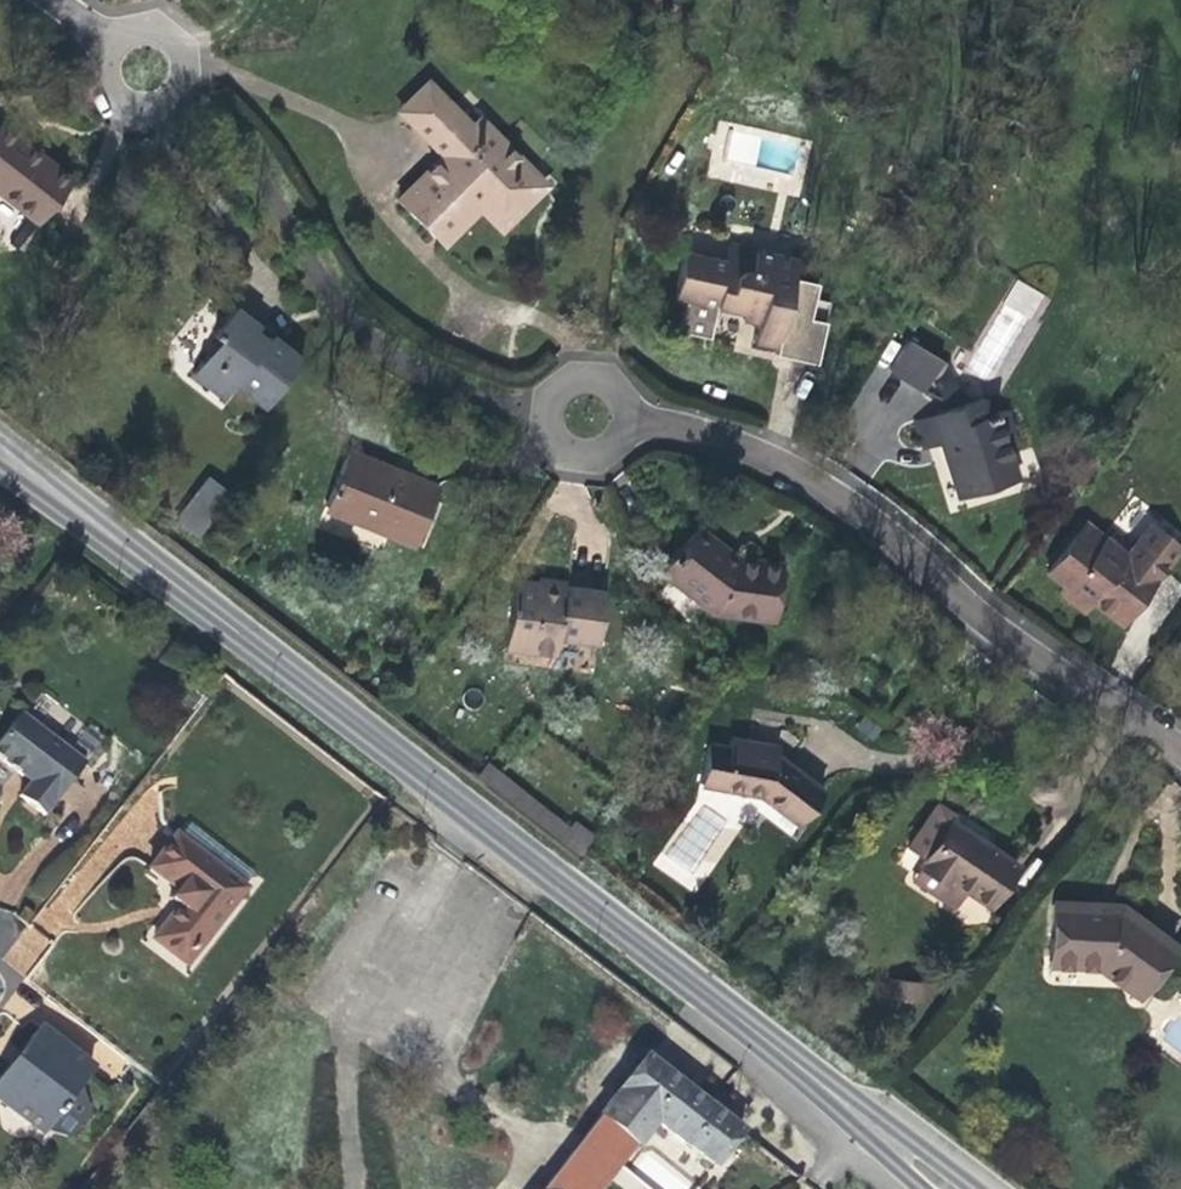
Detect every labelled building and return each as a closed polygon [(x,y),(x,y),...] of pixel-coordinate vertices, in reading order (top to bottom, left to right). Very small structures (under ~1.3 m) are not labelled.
[(400,110),(411,122),(439,95),(427,83),(400,110)] [(508,220),(544,185),(479,119),(471,127),(439,95),(411,122),(444,155),(449,160),(442,166),(437,161),(398,200),(433,236),(471,199),(473,197),(468,192),(474,186),(508,220)] [(0,125),(0,192),(37,222),(71,179),(38,153),(37,154),(28,146),(18,138),(20,135),(3,121),(0,125)] [(449,160),(444,155),(441,158),(437,161),(442,166),(449,160)] [(473,197),(471,199),(433,236),(441,245),(479,207),(500,228),(508,220),(474,186),(468,192),(473,197)] [(134,236),(120,226),(109,241),(123,251),(134,236)] [(724,262),(684,253),(674,297),(687,300),(679,331),(709,338),(716,306),(742,312),(744,304),(760,308),(756,321),(752,340),(775,345),(773,352),(813,362),(827,301),(812,297),(815,282),(792,277),(796,260),(728,244),(724,262)] [(1034,309),(1042,296),(1018,281),(1010,294),(1034,309)] [(756,321),(760,308),(744,304),(742,312),(741,318),(750,320),(756,321)] [(265,406),(302,360),(286,347),(282,352),(266,340),(229,311),(212,333),(219,339),(192,373),(224,398),(235,383),(265,406)] [(270,335),(266,340),(282,352),(286,347),(278,341),(270,335)] [(923,390),(942,359),(908,339),(890,369),(923,390)] [(941,444),(952,478),(961,475),(967,495),(1018,479),(1004,436),(1012,433),(1005,409),(988,414),(983,398),(943,411),(952,438),(940,442),(941,444)] [(952,438),(943,411),(914,420),(924,449),(941,444),(940,442),(952,438)] [(369,527),(415,545),(438,488),(392,469),(391,472),(385,469),(347,454),(325,507),(370,524),(369,527)] [(954,486),(958,498),(967,495),(961,475),(952,478),(954,486)] [(197,536),(231,493),(209,477),(176,520),(197,536)] [(779,571),(780,562),(735,555),(731,552),(696,524),(689,531),(731,564),(779,571)] [(1135,602),(1178,547),(1149,525),(1125,556),(1084,524),(1045,573),(1063,587),(1059,593),(1083,612),(1091,602),(1119,623),(1135,602)] [(779,571),(731,564),(689,531),(661,570),(713,610),(773,619),(779,571)] [(514,579),(505,647),(554,654),(556,638),(597,644),(604,592),(570,587),(563,586),(564,579),(538,575),(537,583),(514,579)] [(20,712),(0,738),(0,758),(22,775),(24,773),(28,776),(32,779),(19,795),(44,815),(85,762),(20,712)] [(756,744),(729,739),(727,748),(707,744),(700,783),(760,795),(799,824),(823,793),(776,756),(776,754),(754,750),(756,744)] [(776,754),(777,747),(766,745),(756,744),(754,750),(776,754)] [(908,844),(926,856),(951,819),(955,813),(938,801),(908,844)] [(713,858),(706,854),(725,819),(695,803),(658,871),(695,891),(713,858)] [(989,905),(1017,865),(1000,854),(951,819),(926,856),(920,864),(921,866),(947,883),(951,878),(965,888),(989,905)] [(185,964),(244,888),(175,835),(150,867),(177,888),(187,896),(179,905),(153,939),(185,964)] [(947,883),(921,866),(913,878),(953,906),(965,888),(951,878),(947,883)] [(187,896),(177,888),(170,898),(175,902),(179,905),(187,896)] [(1110,966),(1143,990),(1174,947),(1120,906),(1107,906),(1053,903),(1050,955),(1076,956),(1076,964),(1097,965),(1110,966)] [(1050,955),(1049,963),(1076,964),(1076,956),(1050,955)] [(1139,996),(1143,990),(1110,966),(1097,965),(1139,996)] [(902,998),(904,980),(889,979),(887,997),(902,998)] [(926,1001),(928,983),(904,980),(902,998),(926,1001)] [(0,1080),(0,1101),(41,1133),(43,1130),(69,1137),(89,1111),(79,1084),(92,1067),(40,1028),(22,1052),(24,1054),(20,1061),(14,1067),(12,1065),(0,1080)] [(741,1131),(645,1057),(598,1115),(634,1143),(637,1144),(655,1120),(713,1165),(741,1131)] [(582,1137),(609,1157),(597,1173),(606,1180),(634,1143),(598,1115),(582,1137)] [(597,1173),(609,1157),(582,1137),(571,1152),(597,1173)] [(571,1152),(566,1157),(542,1188),(585,1188),(597,1173),(571,1152)] [(606,1180),(597,1173),(585,1188),(598,1188),(606,1180)]
